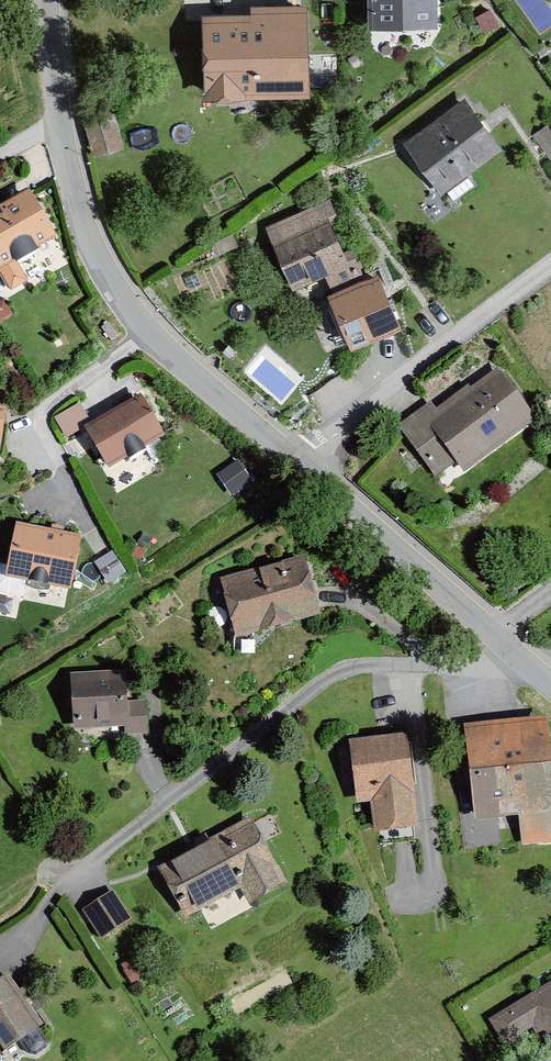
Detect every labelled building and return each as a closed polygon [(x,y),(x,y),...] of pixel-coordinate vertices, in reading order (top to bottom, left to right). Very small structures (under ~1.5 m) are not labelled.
[(363,33),(432,32),(432,0),(362,0),(363,33)] [(198,98),(304,99),(305,7),(246,6),(246,16),(199,16),(198,98)] [(403,145),(440,196),(502,150),(465,100),(424,130),(413,116),(398,126),(409,141),(403,145)] [(113,115),(81,123),(89,157),(121,150),(113,115)] [(550,126),(534,138),(550,161),(550,127),(550,126)] [(53,241),(26,195),(0,210),(0,285),(6,295),(24,284),(12,265),(53,241)] [(286,293),(323,278),(333,302),(364,289),(329,204),(261,231),(286,293)] [(460,476),(533,427),(496,374),(469,393),(466,389),(433,411),(428,404),(395,426),(431,479),(452,465),(460,476)] [(106,474),(160,442),(135,400),(90,427),(79,408),(54,422),(67,444),(82,435),(106,474)] [(65,595),(75,540),(10,527),(0,577),(0,582),(65,595)] [(231,641),(316,620),(302,562),(217,583),(231,641)] [(68,676),(69,731),(123,731),(123,738),(146,738),(146,705),(123,705),(123,676),(68,676)] [(471,824),(515,819),(519,849),(550,846),(550,811),(541,722),(460,732),(471,824)] [(414,837),(403,740),(343,746),(350,809),(366,807),(370,842),(414,837)] [(242,910),(285,886),(251,823),(158,873),(184,920),(234,894),(242,910)] [(99,941),(130,924),(113,895),(83,912),(99,941)] [(37,1029),(4,978),(0,980),(0,1054),(37,1029)] [(550,1052),(550,983),(485,1022),(500,1048),(528,1031),(544,1057),(550,1052)]
